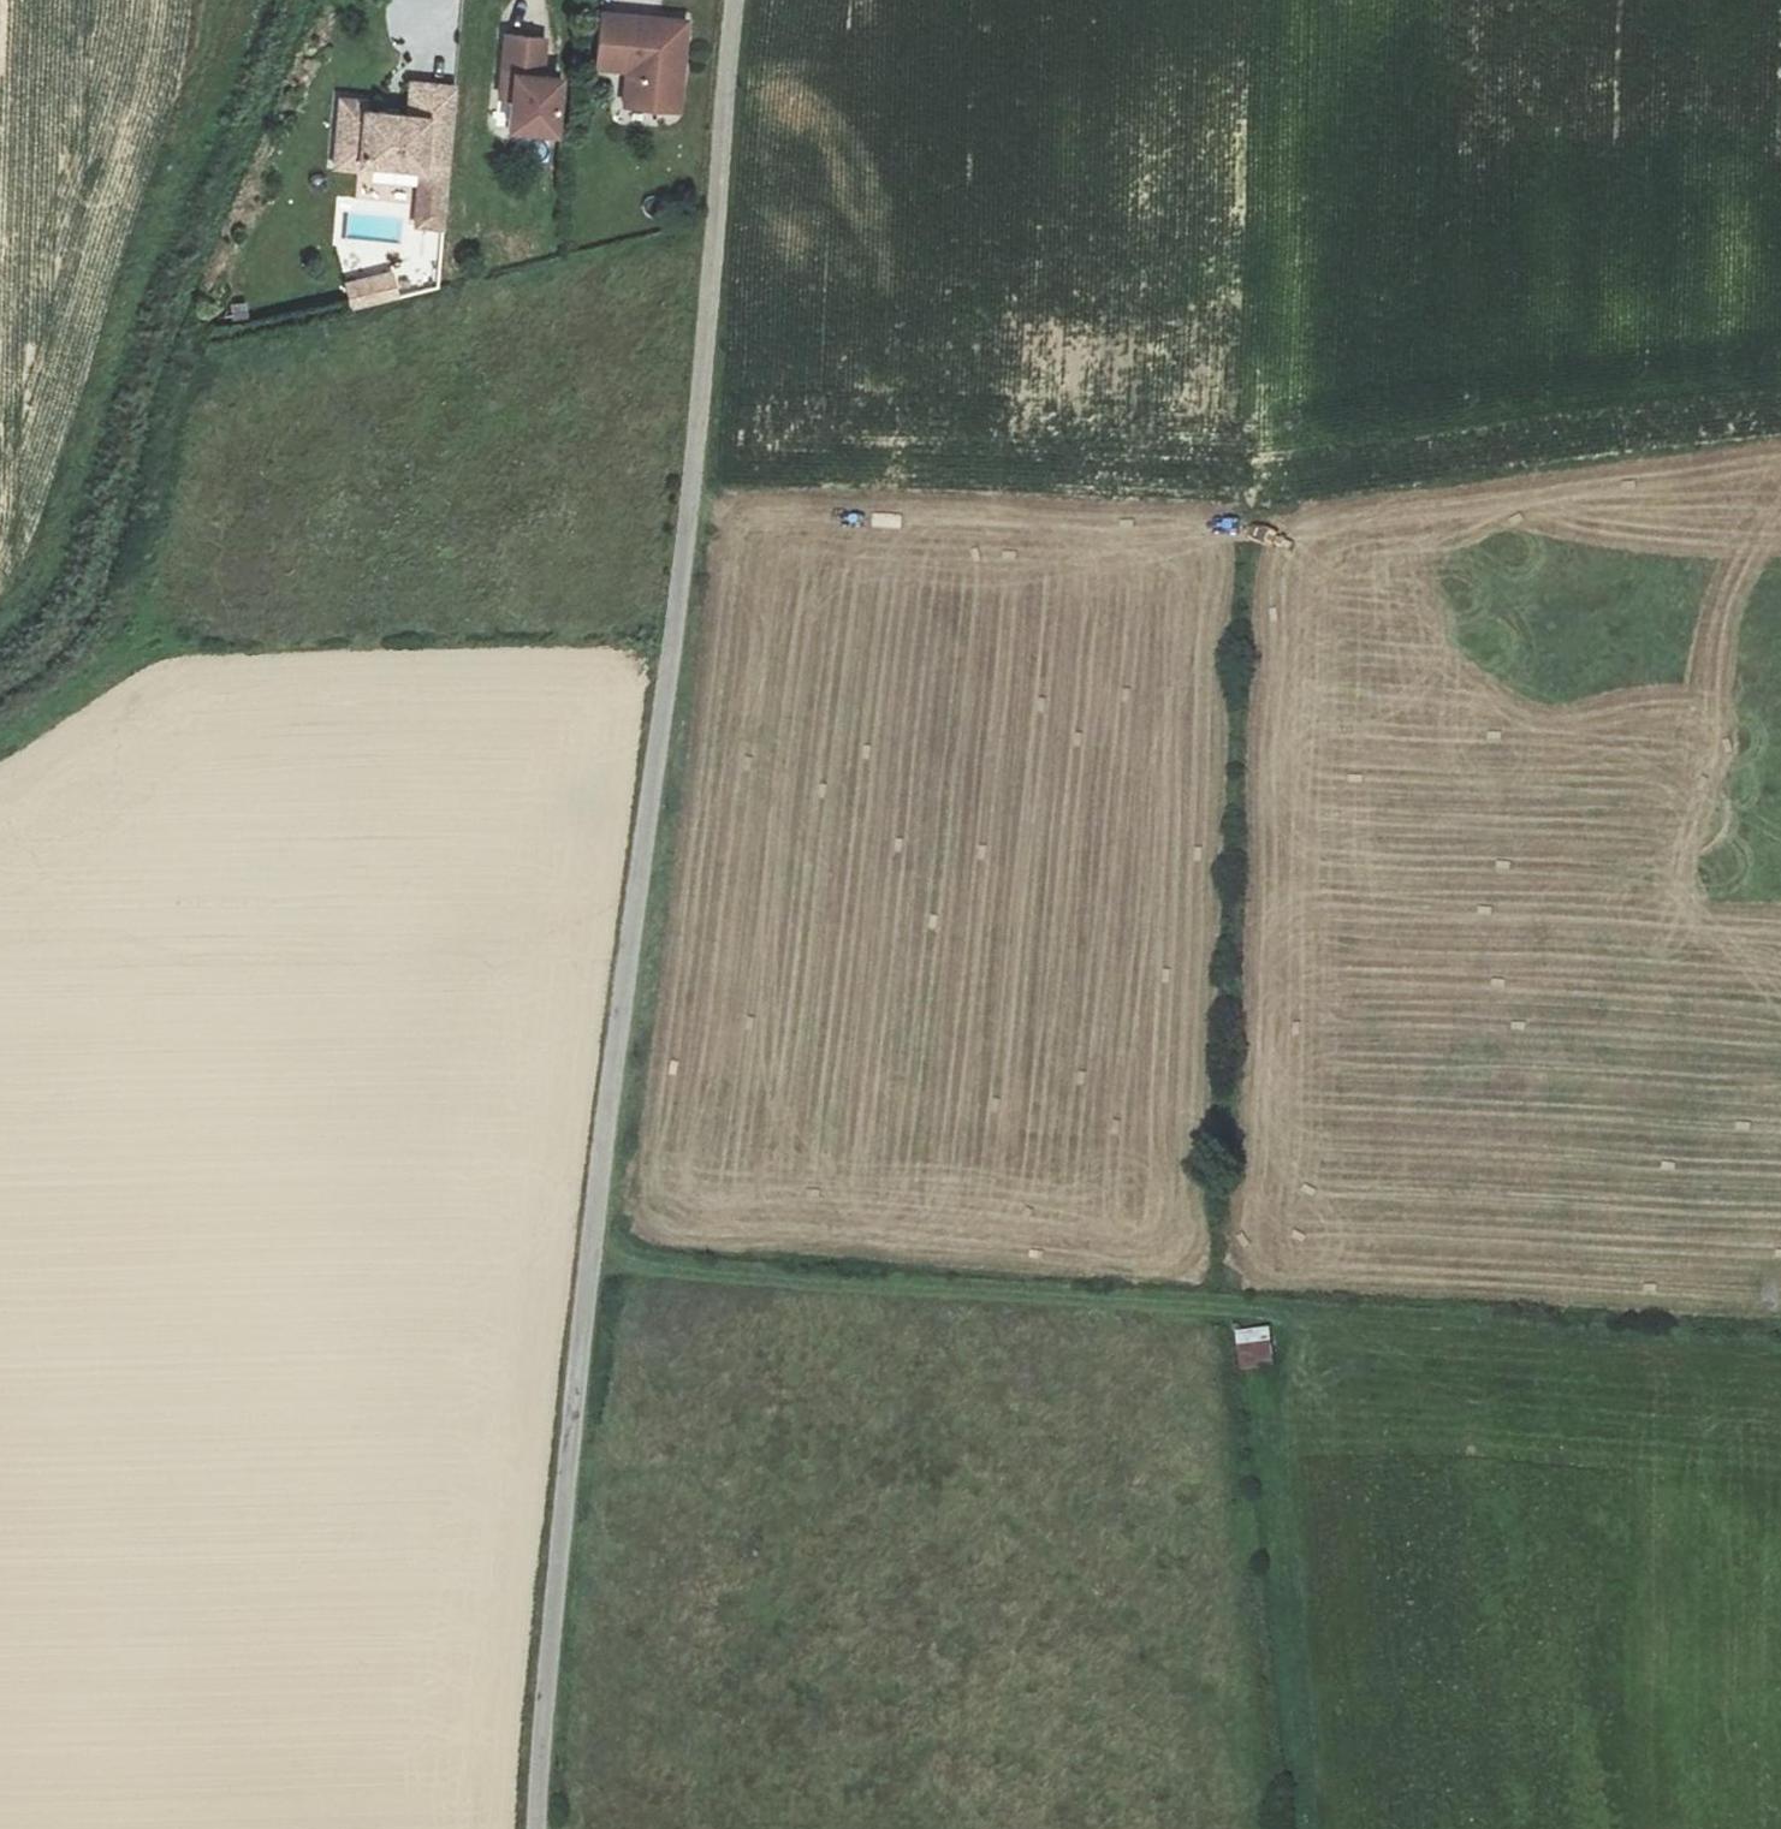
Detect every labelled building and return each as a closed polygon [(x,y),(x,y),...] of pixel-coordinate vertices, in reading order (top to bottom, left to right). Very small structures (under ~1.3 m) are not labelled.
[(679,112),(687,26),(606,19),(602,68),(630,70),(627,108),(679,112)] [(561,83),(543,82),(546,43),(503,40),(499,100),(516,101),(513,136),(557,139),(561,83)] [(363,105),(339,103),(334,169),(358,171),(359,166),(422,171),(418,228),(441,230),(453,88),(408,85),(406,117),(362,113),(363,105)] [(392,275),(345,285),(350,304),(396,294),(392,275)] [(1236,1330),(1242,1370),(1272,1365),(1266,1326),(1236,1330)]
